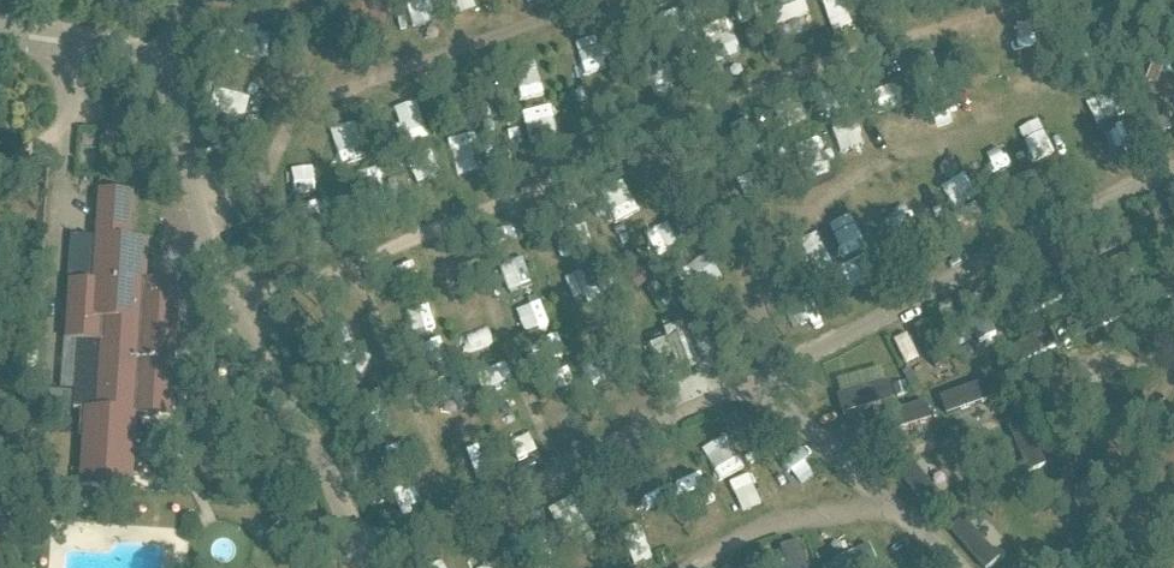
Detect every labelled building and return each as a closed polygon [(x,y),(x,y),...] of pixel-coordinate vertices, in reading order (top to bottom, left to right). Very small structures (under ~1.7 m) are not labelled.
[(349,2),(347,27),(361,28),(363,3),(349,2)] [(80,439),(83,440),(80,486),(134,490),(139,416),(172,418),(181,284),(147,281),(149,241),(131,240),(135,194),(101,192),(97,238),(72,237),(71,264),(96,265),(94,284),(71,282),(67,342),(75,342),(73,389),(75,389),(74,408),(82,409),(80,439)] [(669,340),(651,347),(664,379),(681,372),(683,375),(701,368),(699,365),(717,358),(704,326),(693,331),(690,323),(684,326),(683,324),(665,331),(669,340)] [(801,544),(782,550),(788,567),(809,567),(801,544)] [(878,566),(870,548),(826,567),(874,567),(878,566)]
